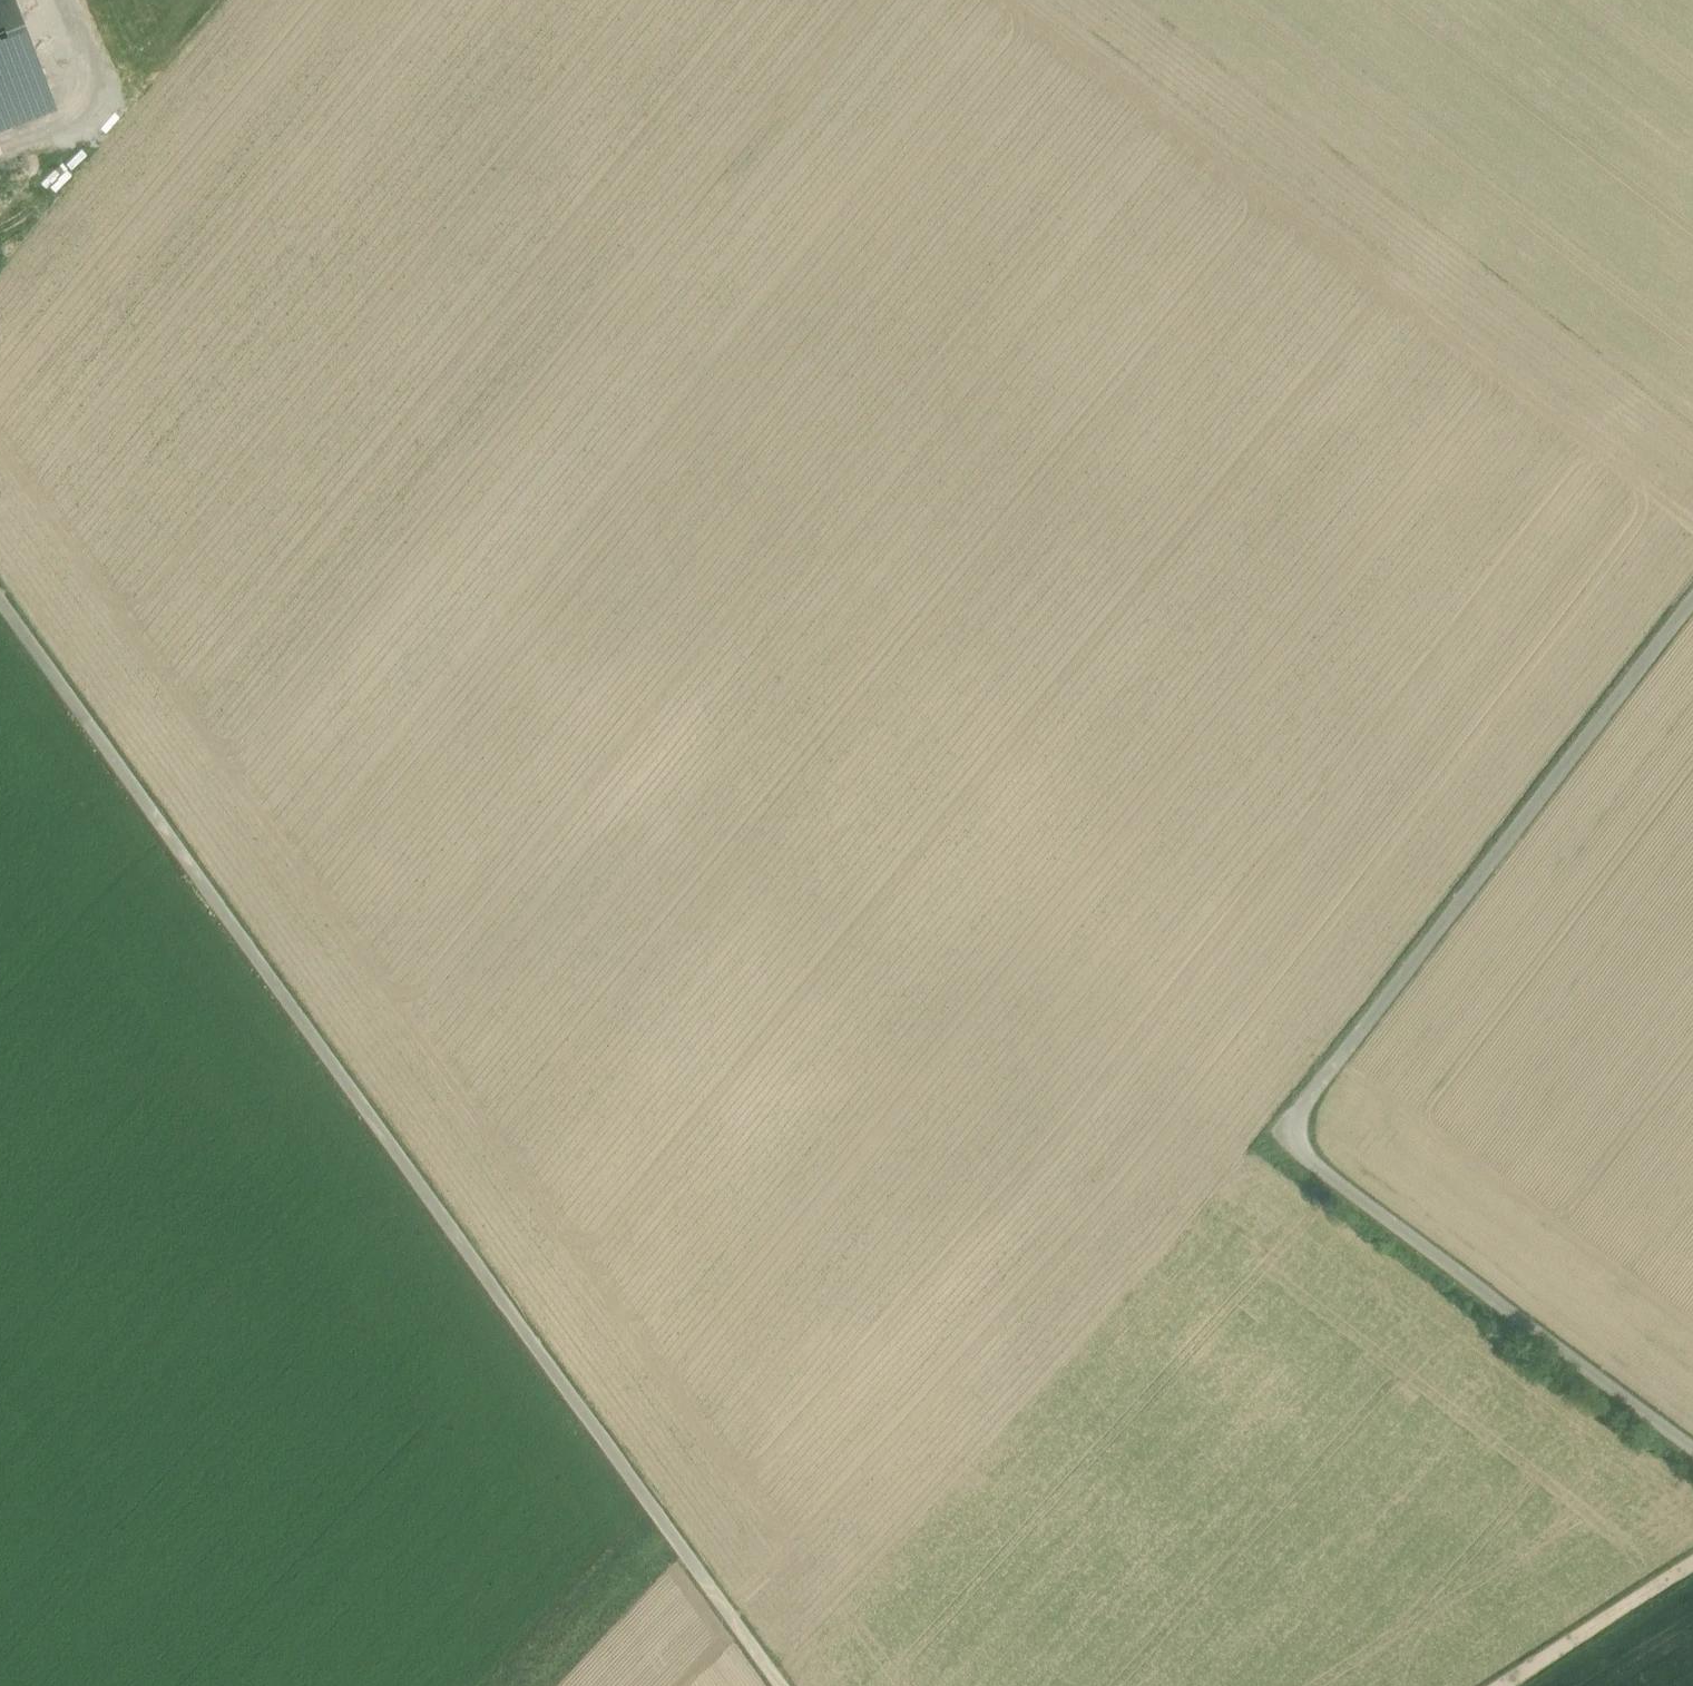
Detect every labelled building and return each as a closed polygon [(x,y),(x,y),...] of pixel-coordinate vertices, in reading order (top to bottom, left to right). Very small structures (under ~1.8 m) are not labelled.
[(54,105),(15,0),(0,0),(0,125),(54,105)]
